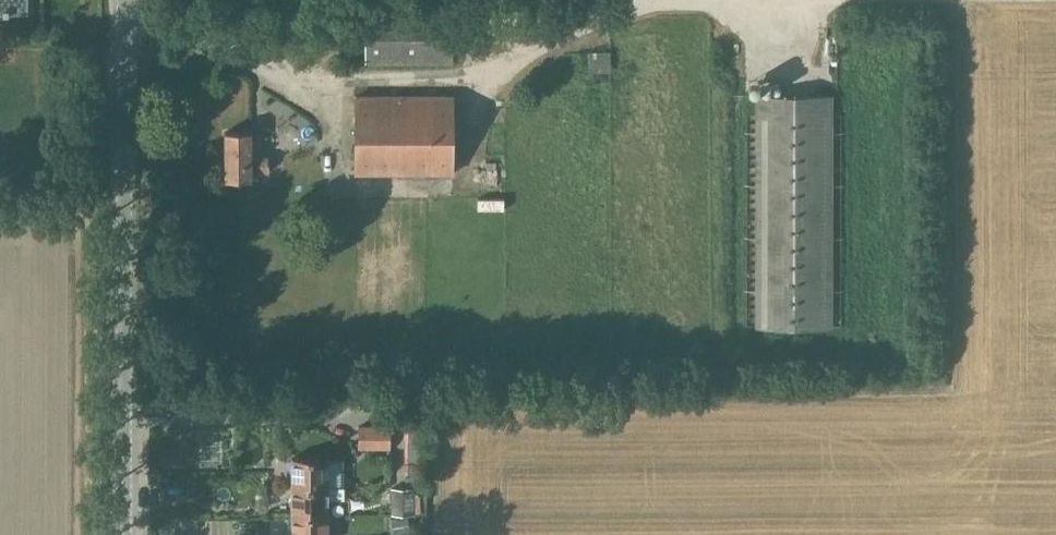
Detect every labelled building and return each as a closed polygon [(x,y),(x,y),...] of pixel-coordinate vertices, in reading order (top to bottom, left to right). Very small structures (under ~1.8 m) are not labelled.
[(27,11),(27,0),(0,0),(0,11),(27,11)] [(453,61),(453,8),(365,8),(365,61),(453,61)] [(453,173),(453,95),(356,95),(356,173),(453,173)] [(831,95),(756,95),(758,326),(833,325),(831,95)] [(269,171),(269,156),(251,156),(251,131),(226,131),(226,179),(251,179),(251,171),(269,171)] [(390,447),(390,425),(359,424),(359,447),(390,447)] [(328,486),(328,457),(292,457),(292,486),(328,486)] [(292,486),(292,514),(328,514),(328,498),(344,498),(344,486),(328,486),(292,486)] [(391,514),(410,514),(415,514),(414,487),(391,488),(391,514)] [(328,514),(292,514),(292,534),(328,534),(328,514)]
